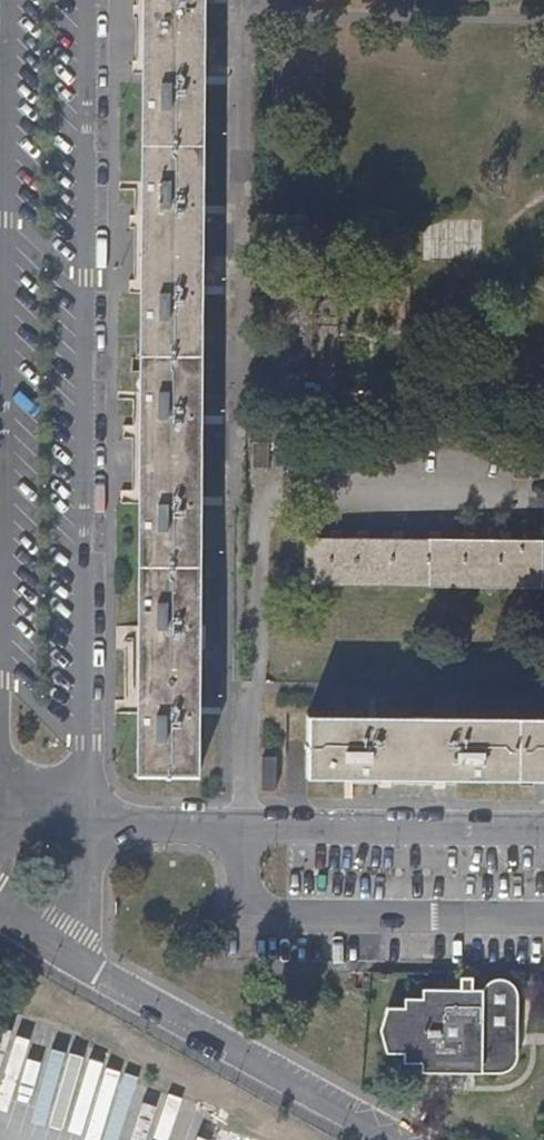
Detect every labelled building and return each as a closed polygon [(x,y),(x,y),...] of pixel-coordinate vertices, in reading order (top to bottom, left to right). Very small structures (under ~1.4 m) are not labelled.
[(138,775),(193,775),(198,0),(145,0),(138,775)] [(268,442),(252,442),(252,468),(267,468),(268,442)] [(314,530),(304,530),(304,586),(541,588),(541,539),(508,539),(508,532),(498,532),(497,540),(472,539),(472,531),(462,531),(462,539),(436,538),(436,531),(426,531),(426,538),(398,538),(399,530),(388,530),(388,538),(362,538),(362,530),(352,530),(352,538),(338,538),(338,530),(328,530),(328,538),(314,538),(314,530)] [(307,719),(306,773),(543,776),(543,721),(307,719)] [(274,758),(260,758),(259,791),(273,791),(274,758)] [(403,1006),(386,1006),(379,1030),(386,1053),(403,1053),(403,1062),(421,1062),(421,1071),(502,1073),(507,1071),(511,1067),(514,1063),(517,1054),(517,993),(515,987),(512,984),(507,979),(502,978),(497,977),(492,978),(488,981),(484,985),(481,988),(422,988),(421,997),(404,997),(403,1006)]
